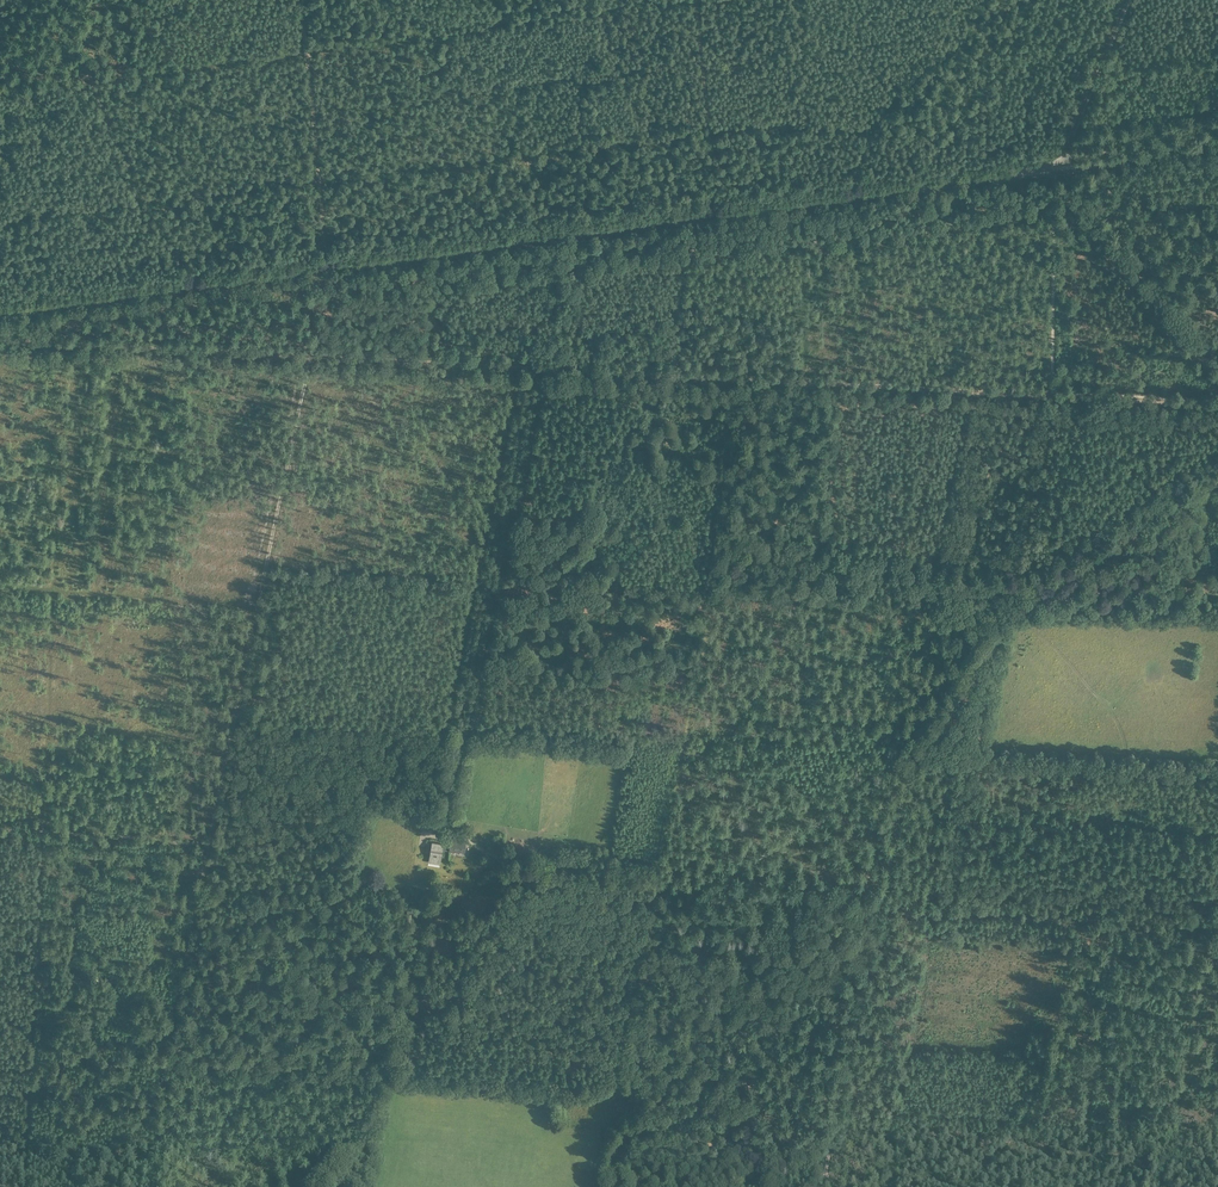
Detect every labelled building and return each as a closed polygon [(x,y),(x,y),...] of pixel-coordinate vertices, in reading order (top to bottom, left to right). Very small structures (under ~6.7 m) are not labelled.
[(444,844),(432,842),(428,862),(440,864),(442,849),(448,850),(449,850),(449,851),(450,851),(451,842),(450,842),(450,841),(444,840),(444,844)] [(450,851),(465,852),(466,842),(451,842),(450,851)] [(525,863),(528,849),(518,848),(516,862),(525,863)] [(616,1109),(632,1110),(632,1101),(617,1100),(616,1109)]
